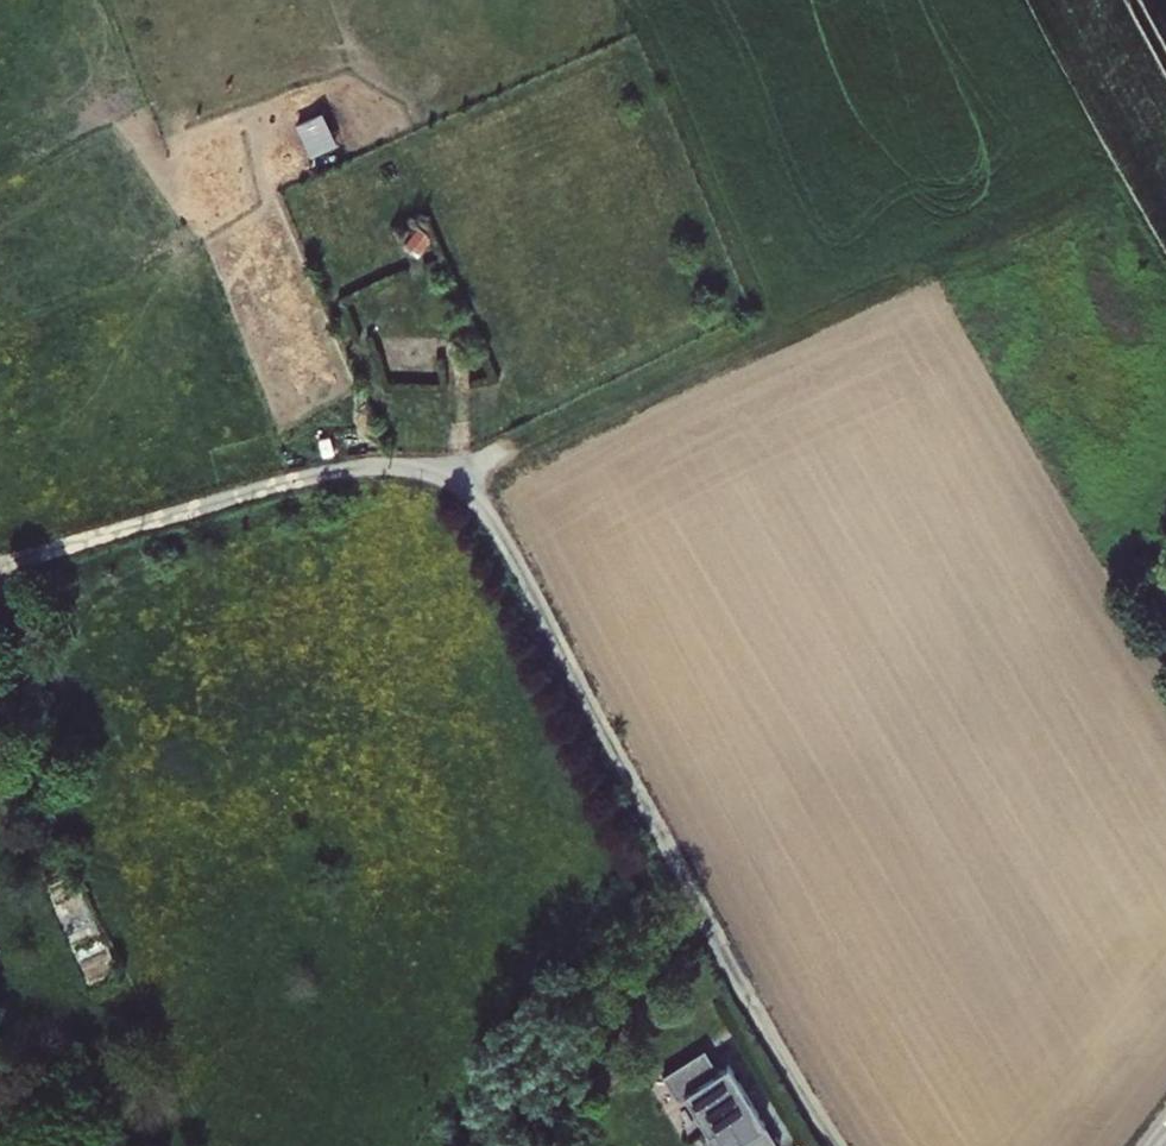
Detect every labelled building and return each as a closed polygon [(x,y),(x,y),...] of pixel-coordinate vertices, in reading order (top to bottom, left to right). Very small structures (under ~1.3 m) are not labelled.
[(302,119),(316,151),(345,138),(331,106),(302,119)] [(654,1059),(668,1082),(676,1077),(700,1116),(697,1118),(714,1145),(752,1145),(772,1133),(720,1049),(710,1055),(696,1033),(654,1059)]
